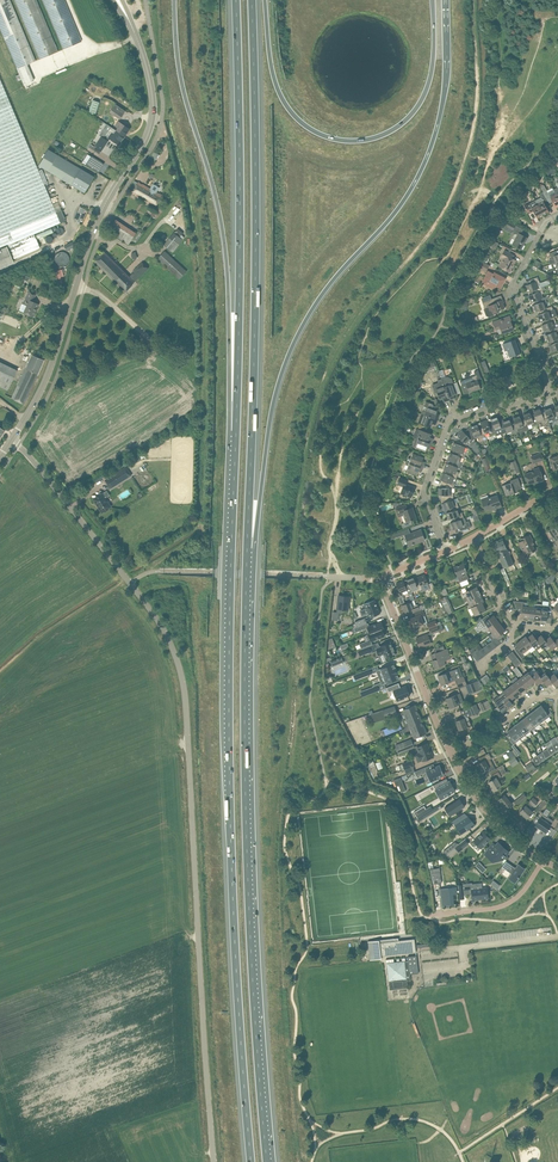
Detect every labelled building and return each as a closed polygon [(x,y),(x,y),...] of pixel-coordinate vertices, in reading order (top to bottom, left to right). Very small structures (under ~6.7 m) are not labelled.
[(24,86),(35,81),(28,64),(35,61),(10,0),(0,0),(0,28),(24,86)] [(39,60),(58,51),(36,0),(14,0),(39,60)] [(63,49),(82,42),(64,0),(42,0),(63,49)] [(13,259),(40,248),(34,234),(66,221),(61,209),(56,212),(0,79),(0,248),(7,245),(13,259)] [(90,112),(96,115),(100,103),(94,101),(90,112)] [(110,112),(120,119),(123,114),(113,107),(110,112)] [(126,133),(129,129),(118,121),(114,126),(118,128),(116,130),(111,127),(105,135),(119,144),(125,135),(126,133)] [(101,151),(108,141),(102,136),(95,147),(101,151)] [(79,189),(84,192),(94,176),(88,173),(48,149),(38,165),(79,189)] [(87,154),(83,161),(86,163),(86,164),(98,172),(104,164),(91,156),(87,154)] [(159,188),(153,184),(150,189),(138,182),(133,192),(156,206),(162,195),(156,192),(159,188)] [(557,206),(557,197),(556,194),(554,189),(548,192),(544,184),(540,186),(543,192),(546,197),(549,196),(556,208),(557,206)] [(543,192),(540,194),(541,197),(535,200),(543,214),(549,211),(542,199),(546,197),(543,192)] [(530,213),(529,212),(533,210),(537,218),(543,214),(535,200),(529,203),(525,205),(530,213)] [(76,222),(79,223),(86,210),(80,207),(75,218),(77,220),(76,222)] [(156,220),(163,211),(158,207),(151,215),(153,216),(152,218),(154,219),(156,220)] [(136,233),(116,220),(108,231),(129,244),(136,233)] [(514,230),(516,225),(508,221),(506,226),(514,230)] [(164,245),(173,252),(183,240),(174,232),(164,245)] [(512,236),(513,238),(515,239),(512,244),(521,249),(528,238),(518,232),(517,234),(515,233),(513,234),(512,236)] [(487,244),(493,248),(494,248),(497,242),(491,238),(487,244)] [(74,247),(71,242),(64,246),(66,250),(74,247)] [(6,246),(0,249),(0,269),(13,263),(6,246)] [(54,258),(62,267),(70,259),(62,250),(54,258)] [(179,279),(187,271),(164,250),(157,259),(179,279)] [(505,250),(501,257),(503,258),(499,266),(509,272),(515,260),(512,258),(514,255),(505,250)] [(104,251),(94,260),(114,281),(125,291),(129,287),(134,282),(124,271),(104,251)] [(557,254),(556,251),(549,253),(552,259),(554,258),(555,262),(557,261),(557,254)] [(142,261),(129,275),(139,285),(143,281),(139,277),(148,268),(142,261)] [(506,278),(501,275),(494,272),(493,273),(487,270),(489,265),(481,261),(478,267),(485,272),(484,273),(486,274),(482,283),(494,289),(496,286),(500,289),(506,278)] [(538,277),(531,279),(532,283),(525,285),(527,292),(535,289),(539,288),(538,284),(540,283),(538,277)] [(536,293),(529,295),(531,302),(538,299),(543,298),(541,294),(544,293),(541,287),(539,288),(535,289),(536,293)] [(22,303),(19,310),(23,312),(27,314),(33,317),(35,311),(36,308),(38,304),(35,302),(33,301),(36,294),(30,292),(29,291),(23,304),(22,303)] [(503,303),(504,303),(501,295),(482,302),(485,308),(483,309),(486,316),(489,317),(494,315),(494,313),(500,311),(499,310),(505,308),(503,303)] [(540,303),(532,306),(535,312),(544,309),(546,308),(545,304),(547,303),(545,297),(543,298),(538,299),(540,303)] [(468,302),(460,300),(460,303),(461,303),(459,309),(466,311),(468,302)] [(545,312),(538,315),(540,322),(548,319),(554,316),(557,315),(555,309),(553,309),(552,306),(547,308),(546,308),(544,309),(545,312)] [(549,322),(541,325),(544,332),(551,329),(556,327),(554,323),(556,322),(554,316),(548,319),(549,322)] [(493,322),(496,330),(500,328),(503,333),(508,331),(514,329),(511,322),(508,323),(506,323),(504,317),(499,320),(493,322)] [(545,335),(548,342),(555,339),(557,338),(557,334),(557,333),(557,327),(557,326),(556,327),(551,329),(553,332),(545,335)] [(557,350),(557,338),(555,339),(556,343),(549,345),(551,352),(557,350)] [(522,352),(519,345),(517,346),(515,340),(503,344),(505,351),(507,350),(510,357),(522,352)] [(37,374),(43,359),(31,354),(11,398),(24,404),(37,374)] [(2,387),(7,390),(16,370),(11,368),(0,362),(0,386),(2,387)] [(472,377),(460,381),(464,393),(466,393),(469,391),(469,392),(481,388),(480,386),(477,379),(481,377),(480,374),(478,369),(474,371),(476,375),(472,377)] [(444,378),(442,378),(442,379),(444,384),(447,394),(450,400),(455,398),(454,395),(457,394),(456,390),(455,388),(453,383),(452,379),(450,378),(448,381),(445,380),(444,378)] [(439,382),(432,385),(435,393),(437,392),(438,394),(440,399),(443,398),(444,402),(450,400),(447,394),(444,384),(442,379),(438,380),(439,382)] [(422,413),(437,419),(439,414),(437,413),(438,410),(436,409),(436,407),(433,405),(432,403),(426,401),(424,406),(423,410),(422,413)] [(544,409),(546,413),(548,421),(553,419),(554,422),(557,420),(557,416),(557,412),(553,414),(551,406),(544,409)] [(540,407),(533,410),(536,417),(538,424),(539,427),(545,425),(546,427),(548,427),(551,434),(553,434),(548,421),(546,413),(542,415),(540,407)] [(532,418),(530,411),(523,413),(526,421),(527,425),(531,424),(532,426),(538,424),(536,417),(532,418)] [(422,413),(420,417),(422,417),(420,422),(431,427),(432,423),(435,425),(437,419),(422,413)] [(522,422),(519,415),(513,417),(515,424),(518,429),(522,427),(523,430),(528,428),(527,425),(526,421),(522,422)] [(507,432),(503,422),(500,423),(497,416),(490,418),(493,426),(496,432),(497,436),(507,432)] [(509,418),(503,421),(503,422),(507,432),(507,433),(511,431),(512,434),(518,431),(518,429),(515,424),(512,426),(509,418)] [(490,427),(487,420),(480,422),(483,429),(484,434),(489,433),(489,434),(496,432),(493,426),(490,427)] [(480,431),(477,423),(470,426),(472,431),(474,438),(479,436),(480,438),(485,436),(484,434),(483,429),(480,431)] [(431,434),(417,429),(415,430),(413,437),(416,438),(432,444),(433,438),(430,437),(431,434)] [(467,436),(462,430),(457,435),(466,444),(469,441),(470,442),(475,438),(474,438),(472,431),(467,436)] [(416,438),(414,441),(417,442),(415,447),(426,451),(427,448),(430,449),(432,444),(416,438)] [(454,443),(451,449),(458,452),(457,455),(462,457),(464,458),(466,452),(464,451),(465,447),(454,443)] [(534,463),(543,460),(541,454),(541,453),(539,448),(529,452),(534,463)] [(424,457),(413,453),(411,458),(408,458),(407,461),(418,465),(423,467),(425,462),(422,461),(424,457)] [(450,453),(447,459),(455,462),(453,465),(458,467),(460,468),(462,462),(460,461),(462,457),(457,455),(450,453)] [(549,458),(553,470),(557,468),(557,455),(549,458)] [(486,458),(482,459),(486,471),(490,469),(486,458)] [(406,470),(412,472),(414,474),(417,475),(419,471),(421,472),(423,467),(418,465),(407,461),(404,469),(406,470)] [(513,474),(519,472),(515,461),(509,463),(513,474)] [(446,463),(444,469),(451,472),(450,476),(456,478),(458,472),(456,471),(458,467),(453,465),(446,463)] [(105,480),(110,488),(131,475),(126,467),(105,480)] [(539,468),(533,470),(534,471),(525,475),(528,484),(537,480),(538,482),(543,480),(539,468)] [(442,473),(440,480),(447,482),(446,486),(441,484),(439,488),(445,488),(451,488),(453,488),(455,482),(456,483),(458,479),(456,478),(450,476),(442,473)] [(400,478),(397,484),(403,486),(401,493),(412,497),(415,488),(406,485),(407,481),(400,478)] [(517,478),(510,480),(511,482),(503,485),(504,490),(506,496),(514,493),(513,491),(521,488),(517,478)] [(439,488),(439,495),(446,495),(446,502),(454,499),(454,493),(451,492),(451,488),(445,488),(439,488)] [(109,509),(108,508),(111,507),(102,493),(93,499),(102,512),(105,511),(105,512),(109,509)] [(497,495),(489,498),(489,497),(481,499),(485,511),(492,508),(493,510),(501,506),(497,495)] [(441,503),(444,510),(451,507),(452,511),(458,509),(459,508),(457,503),(453,503),(454,499),(446,502),(441,503)] [(403,515),(406,522),(401,524),(403,528),(412,525),(411,520),(416,518),(412,507),(405,510),(404,506),(396,509),(399,517),(403,515)] [(446,513),(449,520),(456,517),(457,520),(462,519),(464,518),(462,512),(460,513),(458,509),(452,511),(446,513)] [(464,518),(462,519),(457,520),(450,523),(452,530),(460,527),(461,531),(464,529),(468,528),(471,527),(469,521),(467,522),(465,518),(464,518)] [(548,530),(556,542),(557,541),(557,542),(557,523),(548,530)] [(408,528),(388,536),(389,539),(405,534),(409,532),(408,528)] [(405,535),(409,545),(424,540),(421,530),(405,535)] [(524,539),(518,542),(519,545),(521,548),(524,554),(530,551),(531,553),(535,551),(536,551),(534,548),(532,545),(534,544),(531,538),(529,539),(528,535),(523,538),(524,539)] [(492,543),(496,553),(497,553),(504,568),(513,564),(502,538),(492,543)] [(542,552),(538,553),(538,554),(544,567),(548,565),(547,563),(542,552)] [(467,571),(464,563),(454,567),(457,577),(458,576),(459,581),(460,582),(469,579),(466,572),(467,571)] [(505,581),(509,579),(503,568),(500,569),(505,581)] [(419,580),(416,581),(418,589),(419,592),(420,591),(420,592),(430,588),(428,584),(424,574),(418,577),(419,580)] [(408,593),(418,589),(416,581),(414,576),(407,579),(408,583),(405,585),(405,586),(407,590),(407,591),(408,593)] [(398,587),(394,588),(400,604),(405,602),(403,599),(405,598),(403,594),(402,592),(407,591),(407,590),(405,586),(403,580),(396,583),(398,587)] [(432,582),(428,584),(430,588),(432,593),(436,591),(432,582)] [(476,586),(466,592),(468,596),(466,597),(469,604),(482,598),(476,586)] [(437,593),(439,597),(441,596),(441,597),(448,594),(445,588),(439,591),(439,592),(437,593)] [(339,596),(339,595),(337,608),(348,610),(350,597),(343,596),(339,596)] [(454,601),(457,608),(462,605),(458,598),(454,601)] [(484,601),(482,598),(469,604),(475,615),(480,613),(485,610),(482,602),(484,601)] [(368,613),(370,617),(380,613),(375,599),(364,604),(366,609),(368,608),(370,612),(368,613)] [(404,612),(407,611),(412,609),(413,613),(426,608),(424,604),(418,606),(417,604),(416,604),(414,600),(401,605),(404,612)] [(518,609),(518,613),(521,613),(521,617),(527,618),(529,603),(513,601),(514,602),(517,609),(518,609)] [(529,603),(527,618),(534,619),(536,604),(529,603)] [(450,604),(445,607),(448,614),(449,614),(452,612),(454,611),(450,604)] [(534,619),(540,620),(542,605),(536,604),(534,619)] [(554,618),(552,609),(551,606),(542,605),(540,620),(547,620),(547,617),(554,618)] [(416,616),(409,619),(412,628),(415,627),(418,626),(424,623),(427,622),(425,616),(422,609),(420,610),(414,613),(416,616)] [(482,619),(479,621),(481,624),(480,625),(484,630),(488,627),(497,620),(493,615),(491,617),(490,617),(488,614),(483,618),(482,619)] [(448,616),(443,618),(449,631),(454,629),(448,616)] [(357,627),(367,623),(366,619),(361,621),(360,620),(355,622),(357,627)] [(492,632),(501,625),(497,620),(488,627),(492,632)] [(366,628),(368,634),(382,629),(384,629),(381,622),(369,626),(368,623),(367,623),(357,627),(354,628),(356,632),(366,628)] [(431,633),(432,632),(439,629),(440,631),(443,630),(441,624),(437,625),(429,628),(431,633)] [(505,630),(501,625),(492,632),(496,637),(499,640),(501,638),(504,636),(502,633),(505,630)] [(382,629),(368,634),(366,635),(368,641),(359,644),(361,649),(372,644),(371,641),(384,636),(382,629)] [(433,634),(432,632),(431,633),(428,634),(416,638),(420,648),(431,643),(429,639),(434,637),(433,634)] [(532,634),(527,637),(527,638),(533,645),(534,647),(539,643),(538,641),(535,637),(532,634)] [(535,637),(538,641),(539,643),(543,648),(548,644),(544,638),(541,635),(539,637),(537,635),(535,637)] [(527,637),(526,636),(521,640),(528,649),(533,645),(527,638),(527,637)] [(546,636),(544,638),(548,644),(552,649),(557,645),(555,643),(553,639),(551,636),(548,638),(546,636)] [(528,649),(521,640),(515,644),(518,647),(515,649),(519,655),(520,655),(522,659),(525,655),(523,653),(528,649)] [(376,648),(379,655),(383,654),(385,659),(390,657),(390,658),(394,656),(393,655),(395,655),(394,650),(393,647),(392,647),(390,642),(380,646),(381,646),(376,648)] [(369,646),(358,650),(360,656),(371,651),(369,646)] [(437,659),(432,661),(435,668),(441,666),(445,664),(443,661),(450,658),(447,649),(435,653),(437,659)] [(517,657),(512,651),(507,655),(512,661),(517,657)] [(507,655),(504,658),(506,661),(503,663),(505,666),(512,661),(507,655)] [(506,661),(504,658),(497,663),(502,669),(505,666),(503,663),(506,661)] [(502,669),(497,663),(494,666),(496,669),(493,671),(495,674),(502,669)] [(376,670),(379,678),(397,671),(395,668),(394,664),(376,670)] [(516,667),(513,669),(518,676),(520,675),(521,677),(518,679),(525,689),(530,685),(523,676),(522,674),(516,667)] [(372,673),(370,668),(358,673),(360,678),(372,673)] [(534,668),(529,672),(531,675),(535,681),(538,684),(541,682),(542,684),(544,682),(540,676),(539,673),(537,671),(536,671),(534,668)] [(540,676),(544,682),(547,685),(549,683),(551,685),(553,683),(549,677),(545,672),(543,669),(539,673),(540,676)] [(442,685),(450,681),(451,682),(456,680),(457,684),(458,687),(466,684),(463,676),(456,679),(452,670),(444,674),(438,676),(442,685)] [(397,671),(379,678),(382,685),(399,678),(397,674),(398,674),(397,671)] [(529,671),(529,672),(523,676),(530,685),(535,681),(531,675),(529,671)] [(549,677),(553,683),(556,687),(557,685),(557,677),(555,673),(554,673),(549,677)] [(516,677),(511,680),(513,683),(520,692),(525,689),(518,679),(516,677)] [(465,685),(469,694),(480,689),(476,680),(465,685)] [(398,701),(405,698),(405,697),(411,695),(407,685),(401,687),(399,683),(387,687),(389,692),(393,690),(398,701)] [(520,692),(513,683),(508,687),(515,696),(520,692)] [(365,690),(367,695),(379,690),(377,685),(365,690)] [(508,687),(503,691),(503,692),(505,695),(506,695),(510,700),(515,696),(508,687)] [(503,692),(499,696),(500,698),(506,706),(507,708),(513,704),(511,702),(510,700),(506,695),(505,695),(503,692)] [(458,704),(464,702),(462,698),(460,693),(452,696),(447,698),(449,703),(448,703),(449,707),(450,706),(450,707),(454,706),(458,704)] [(498,696),(493,700),(495,702),(498,706),(498,707),(501,711),(502,712),(507,708),(506,706),(500,698),(499,696),(498,696)] [(389,698),(377,703),(380,709),(392,705),(389,698)] [(483,711),(491,707),(488,700),(480,704),(483,711)] [(464,718),(479,712),(476,704),(461,710),(464,718)] [(541,705),(536,709),(545,720),(553,714),(545,704),(542,706),(541,705)] [(415,705),(404,710),(399,712),(405,728),(410,726),(421,721),(415,705)] [(383,709),(383,711),(371,715),(373,722),(397,715),(395,706),(383,709)] [(536,709),(531,712),(540,724),(545,720),(536,709)] [(540,724),(531,712),(527,716),(535,727),(540,724)] [(530,731),(535,727),(527,716),(522,720),(530,731)] [(456,721),(459,730),(471,725),(469,720),(465,722),(463,718),(456,721)] [(522,720),(517,724),(526,735),(530,731),(522,720)] [(409,730),(411,729),(415,738),(426,733),(421,721),(410,726),(405,728),(402,729),(403,733),(409,730)] [(399,723),(393,725),(380,730),(383,737),(402,729),(399,723)] [(526,735),(517,724),(512,727),(521,738),(526,735)] [(519,740),(521,738),(512,727),(507,731),(510,735),(507,737),(512,746),(513,744),(514,744),(519,740)] [(411,739),(403,742),(398,744),(401,752),(414,747),(411,739)] [(433,757),(431,752),(431,753),(427,743),(417,747),(419,753),(415,754),(418,762),(422,760),(422,761),(433,757)] [(552,745),(547,748),(550,755),(555,751),(552,745)] [(542,751),(537,755),(540,762),(545,758),(542,751)] [(484,771),(485,771),(487,774),(490,772),(495,769),(490,759),(491,758),(489,753),(480,758),(482,761),(477,764),(482,772),(484,771)] [(540,762),(537,755),(532,759),(535,765),(540,762)] [(376,763),(378,770),(385,767),(382,760),(376,763)] [(377,772),(373,761),(366,764),(374,779),(378,778),(376,772),(377,772)] [(411,761),(403,764),(405,769),(413,767),(411,761)] [(435,767),(433,764),(425,767),(430,782),(440,778),(439,777),(444,775),(440,765),(435,767)] [(491,787),(489,788),(492,792),(501,786),(498,779),(502,777),(498,771),(504,768),(502,765),(495,769),(490,772),(494,779),(489,782),(491,786),(491,787)] [(401,792),(406,791),(401,777),(394,780),(396,786),(399,786),(401,792)] [(441,792),(444,798),(448,795),(449,796),(450,795),(449,794),(455,791),(453,787),(452,788),(451,786),(452,785),(449,781),(447,782),(446,783),(444,779),(433,785),(436,789),(435,789),(438,794),(441,792)] [(510,790),(499,799),(506,808),(513,802),(510,798),(508,799),(507,797),(512,793),(510,790)] [(518,806),(527,798),(524,794),(514,802),(518,806)] [(525,806),(520,812),(527,818),(532,812),(528,808),(532,804),(534,806),(538,802),(533,797),(529,802),(526,806),(525,806)] [(547,797),(545,800),(544,799),(534,810),(537,813),(548,802),(547,802),(549,799),(547,797)] [(451,815),(465,806),(459,798),(446,807),(451,815)] [(442,808),(440,804),(433,809),(431,810),(433,813),(442,808)] [(538,816),(540,818),(536,825),(546,832),(551,825),(554,821),(547,816),(551,811),(546,807),(543,812),(541,811),(538,816)] [(428,817),(425,813),(416,819),(419,823),(428,817)] [(465,813),(452,821),(453,821),(461,834),(461,835),(472,828),(473,827),(472,827),(475,825),(472,820),(467,818),(464,813),(465,813)] [(477,844),(481,848),(488,842),(487,840),(489,838),(484,833),(483,832),(482,833),(474,841),(472,843),(475,845),(477,844)] [(462,841),(455,847),(459,852),(466,846),(462,841)] [(484,853),(493,861),(498,855),(502,859),(508,852),(502,846),(501,847),(498,844),(499,844),(498,843),(497,844),(496,845),(491,850),(491,851),(488,849),(484,853)] [(515,883),(526,868),(518,863),(515,867),(506,861),(502,867),(511,874),(508,878),(515,883)] [(440,868),(430,869),(433,884),(442,883),(440,868)] [(472,888),(470,888),(469,886),(463,886),(463,884),(458,885),(459,893),(463,892),(464,895),(473,894),(473,900),(488,898),(487,887),(472,889),(472,888)] [(453,894),(457,893),(457,887),(440,889),(442,906),(454,904),(453,894)] [(370,958),(381,956),(381,954),(416,950),(414,937),(393,939),(393,937),(368,939),(370,958)] [(408,957),(408,960),(410,974),(418,973),(416,955),(408,956),(408,957)] [(408,987),(407,983),(407,981),(411,981),(410,974),(408,960),(387,963),(390,989),(408,987)]
